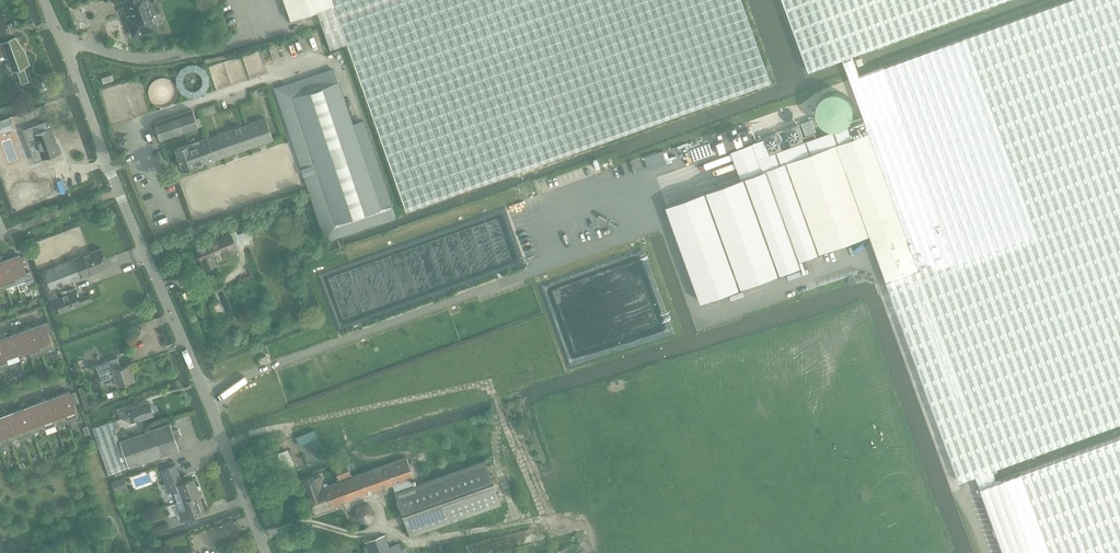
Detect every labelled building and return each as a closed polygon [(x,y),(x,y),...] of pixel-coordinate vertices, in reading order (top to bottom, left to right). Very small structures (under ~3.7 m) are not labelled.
[(128,18),(134,36),(156,28),(147,0),(127,0),(133,17),(128,18)] [(406,210),(770,82),(741,0),(283,0),(290,20),(317,11),(330,49),(347,43),(406,210)] [(667,205),(702,302),(801,266),(799,261),(847,244),(869,236),(875,251),(957,482),(976,475),(1004,552),(1119,552),(1119,437),(997,481),(993,469),(1119,422),(1119,0),(1069,0),(859,76),(852,55),(843,58),(869,132),(786,162),(762,171),(752,143),(732,150),(742,178),(667,205)] [(809,71),(843,58),(852,55),(1003,0),(783,0),(809,71)] [(8,24),(2,26),(2,27),(2,29),(4,34),(11,32),(9,27),(8,24)] [(0,43),(0,56),(7,54),(9,57),(8,57),(13,70),(29,64),(24,51),(21,52),(15,37),(2,42),(0,43)] [(334,70),(276,89),(327,239),(384,220),(334,70)] [(103,83),(114,80),(113,74),(101,78),(103,83)] [(193,110),(154,123),(160,140),(199,127),(193,110)] [(9,117),(3,119),(5,126),(11,123),(9,117)] [(206,163),(215,160),(215,159),(273,139),(266,118),(208,138),(199,141),(175,149),(183,171),(197,166),(200,168),(204,166),(206,163)] [(806,135),(816,131),(812,119),(802,123),(806,135)] [(34,126),(23,130),(29,146),(36,143),(41,157),(42,159),(60,153),(56,143),(51,128),(49,129),(46,121),(40,124),(34,126)] [(791,146),(804,141),(798,125),(785,130),(791,146)] [(748,128),(713,141),(718,153),(753,141),(748,128)] [(770,154),(782,149),(776,133),(764,137),(770,154)] [(205,270),(217,265),(213,255),(236,246),(231,235),(197,249),(199,256),(196,257),(198,260),(200,259),(205,270)] [(101,248),(74,258),(75,258),(82,277),(108,267),(101,248)] [(20,255),(8,259),(17,284),(25,281),(27,285),(34,282),(30,271),(26,272),(24,265),(27,264),(24,256),(21,257),(20,255)] [(44,270),(42,271),(49,289),(51,289),(82,277),(75,258),(44,270)] [(17,284),(8,259),(0,262),(0,271),(6,288),(17,284)] [(55,299),(52,300),(58,314),(60,313),(81,305),(92,301),(90,295),(79,300),(75,291),(55,299)] [(52,343),(45,323),(33,327),(42,352),(53,348),(52,343)] [(22,331),(30,353),(31,356),(42,352),(33,327),(22,331)] [(28,354),(30,353),(22,331),(11,335),(20,360),(18,356),(27,352),(28,354)] [(20,360),(11,335),(0,339),(0,340),(9,364),(20,360)] [(1,367),(9,364),(0,340),(0,368),(1,367)] [(208,349),(213,347),(209,340),(204,342),(208,349)] [(121,367),(118,357),(96,365),(102,381),(115,377),(118,386),(133,380),(133,378),(134,378),(132,372),(131,372),(128,364),(121,367)] [(75,392),(70,393),(69,391),(58,396),(67,421),(78,417),(77,411),(74,404),(79,402),(75,392)] [(56,425),(67,421),(58,396),(47,400),(56,425)] [(45,429),(56,425),(47,400),(36,404),(45,429)] [(148,401),(130,407),(120,411),(123,419),(127,418),(129,424),(135,422),(135,421),(153,415),(148,401)] [(34,433),(45,429),(36,404),(24,408),(34,433)] [(23,437),(34,433),(24,408),(13,412),(23,437)] [(11,441),(23,437),(13,412),(2,416),(11,441)] [(0,445),(11,441),(2,416),(0,417),(0,445)] [(112,422),(92,429),(108,474),(179,450),(169,423),(119,441),(112,422)] [(314,430),(296,437),(299,446),(318,438),(314,430)] [(305,483),(314,513),(330,507),(331,507),(393,484),(396,493),(395,493),(411,536),(501,503),(485,460),(413,487),(410,478),(414,477),(406,457),(366,471),(325,487),(322,476),(311,481),(305,483)] [(174,460),(160,465),(161,468),(161,469),(165,481),(169,492),(174,491),(177,502),(199,494),(198,492),(199,492),(197,486),(196,486),(193,478),(181,482),(179,476),(180,476),(176,463),(175,463),(174,460)] [(346,462),(334,467),(339,480),(351,476),(346,462)] [(115,491),(121,488),(118,480),(112,482),(115,491)] [(199,494),(177,502),(181,513),(180,514),(181,519),(199,512),(199,514),(204,512),(203,511),(205,510),(199,494)] [(154,537),(171,531),(168,522),(151,528),(154,537)] [(400,543),(389,547),(385,535),(366,542),(370,552),(403,552),(400,543)]
